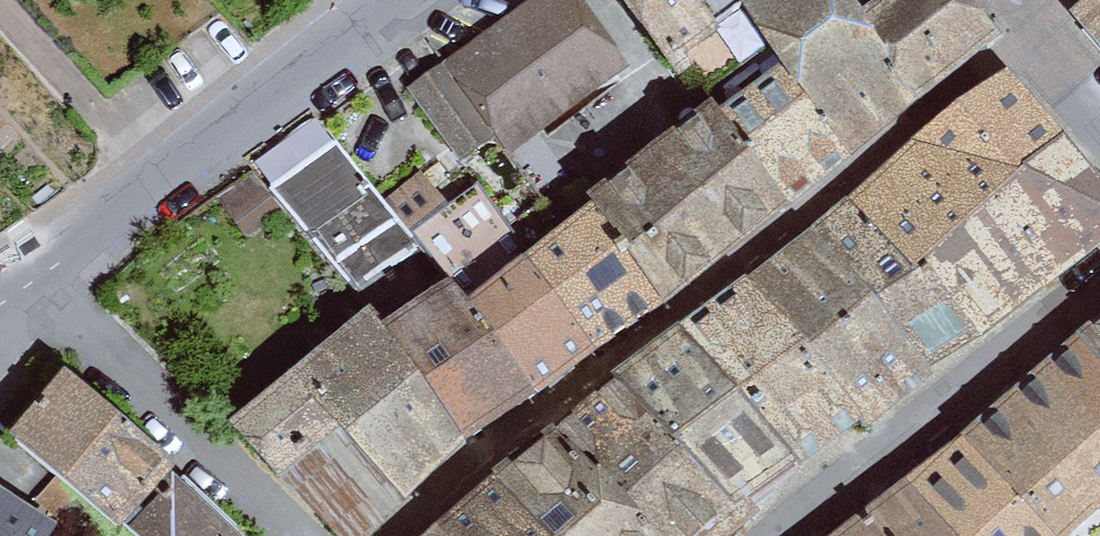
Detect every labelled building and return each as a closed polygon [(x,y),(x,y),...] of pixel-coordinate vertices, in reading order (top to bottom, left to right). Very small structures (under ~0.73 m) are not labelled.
[(397,82),(452,164),(493,138),(515,156),(631,72),(582,0),(527,0),(397,82)] [(691,81),(774,23),(757,0),(633,0),(691,81)] [(862,157),(939,104),(879,8),(874,2),(873,0),(761,0),(806,72),(862,157)] [(939,104),(1021,28),(996,1),(995,0),(889,0),(879,8),(939,104)] [(1099,43),(1099,19),(1088,28),(1099,43)] [(740,116),(809,203),(862,157),(806,72),(740,116)] [(506,489),(549,535),(771,535),(1099,253),(1099,158),(1017,74),(824,231),(627,386),(506,489)] [(607,206),(676,314),(809,203),(740,116),(607,206)] [(323,123),(260,173),(364,300),(426,250),(389,205),(323,123)] [(420,180),(389,205),(426,250),(462,289),(481,313),(532,270),(482,194),(448,215),(420,180)] [(481,313),(557,398),(676,314),(607,206),(532,270),(481,313)] [(403,341),(487,452),(557,398),(481,313),(462,289),(403,341)] [(403,341),(386,318),(236,438),(330,535),(396,535),(420,516),(487,452),(403,341)] [(858,535),(1099,535),(1099,331),(858,535)] [(189,478),(72,367),(0,424),(0,426),(59,486),(102,518),(125,535),(137,535),(189,478)] [(189,478),(137,535),(248,535),(189,478)] [(59,486),(30,501),(0,481),(0,535),(91,535),(102,518),(59,486)] [(450,535),(549,535),(506,489),(450,535)]
